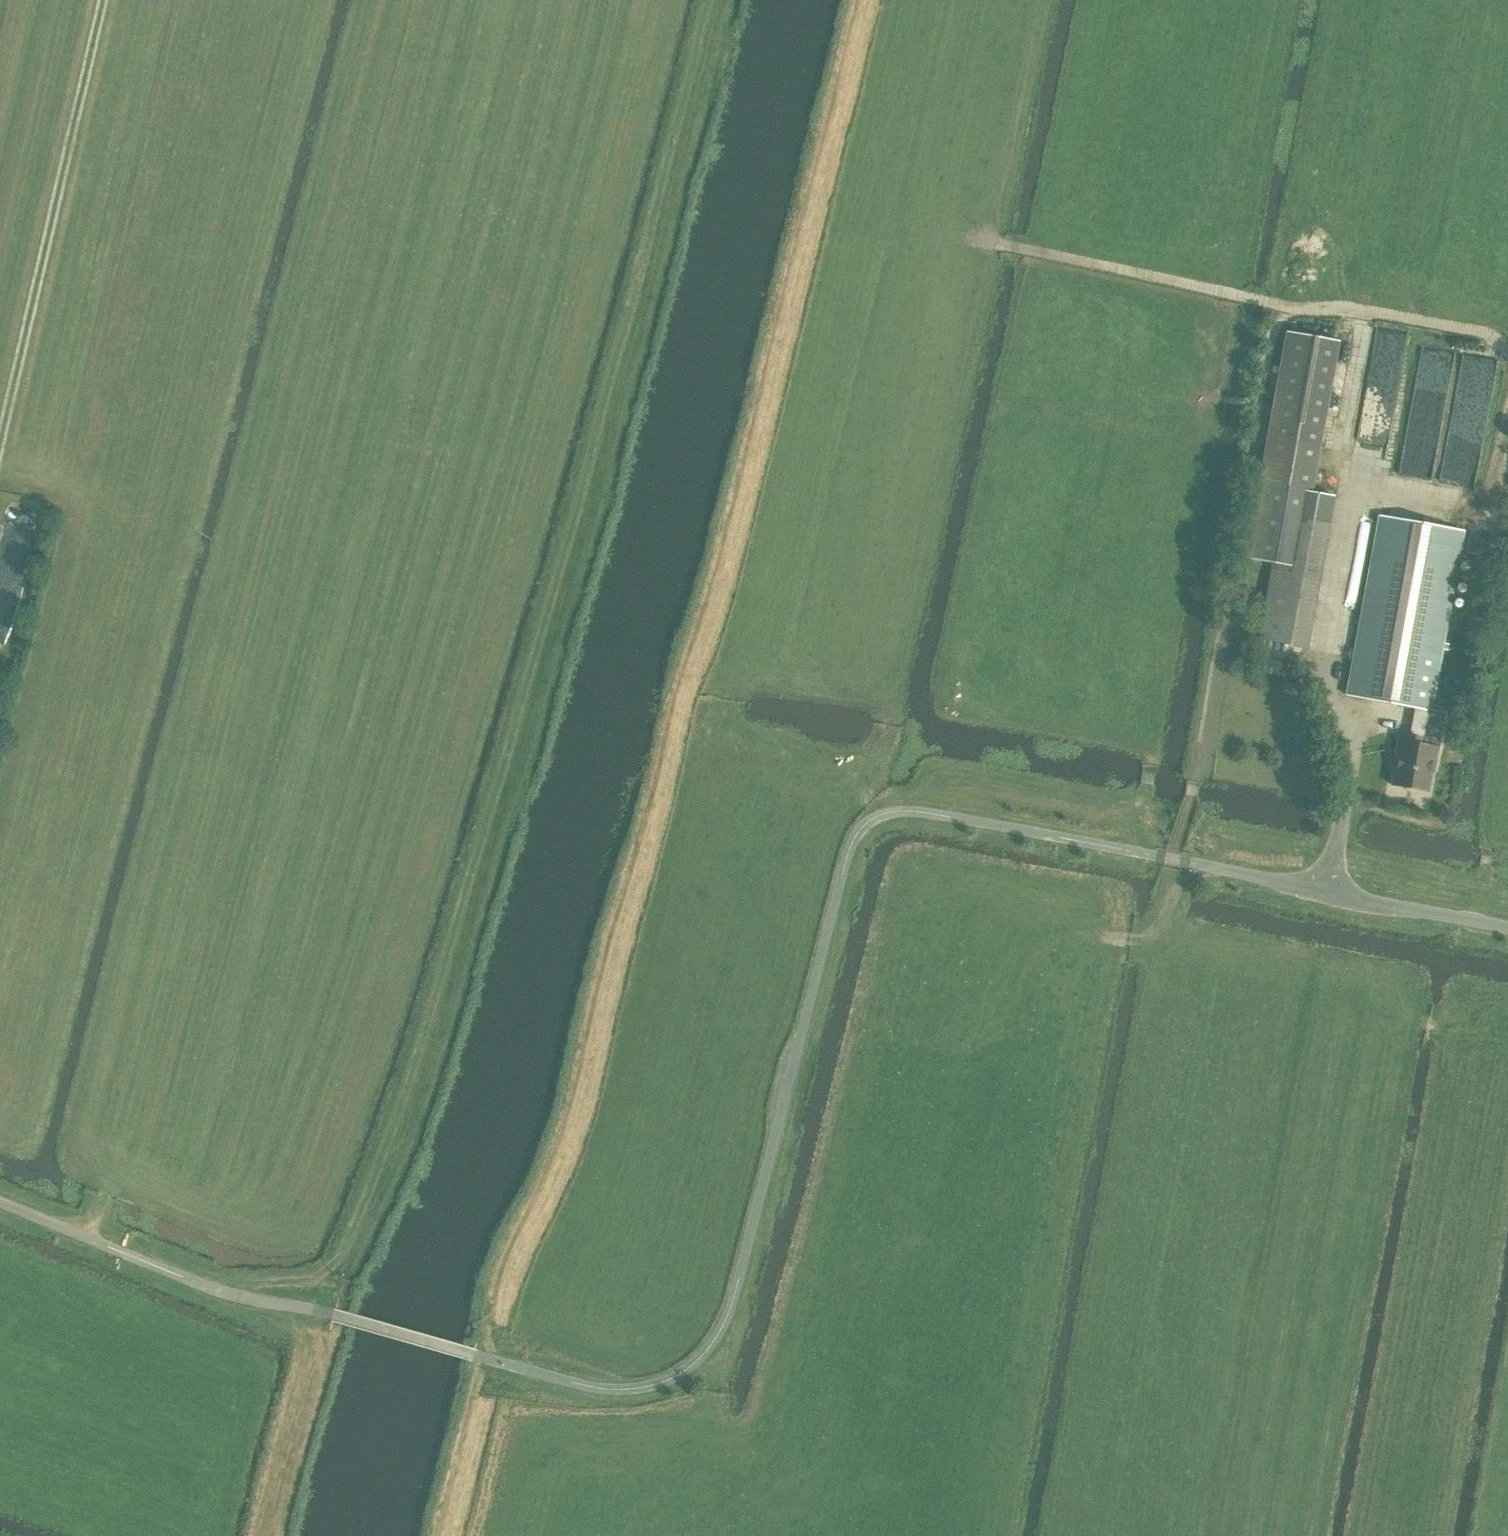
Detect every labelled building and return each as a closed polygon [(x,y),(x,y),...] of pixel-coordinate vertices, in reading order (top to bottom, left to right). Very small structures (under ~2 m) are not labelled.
[(1259,639),(1306,647),(1333,497),(1312,493),(1339,342),(1285,331),(1258,483),(1244,559),(1272,564),(1259,639)] [(1431,710),(1463,531),(1379,516),(1346,695),(1415,708),(1409,737),(1398,735),(1394,757),(1396,757),(1391,784),(1428,791),(1432,772),(1434,772),(1438,748),(1422,745),(1428,710),(1431,710)]
